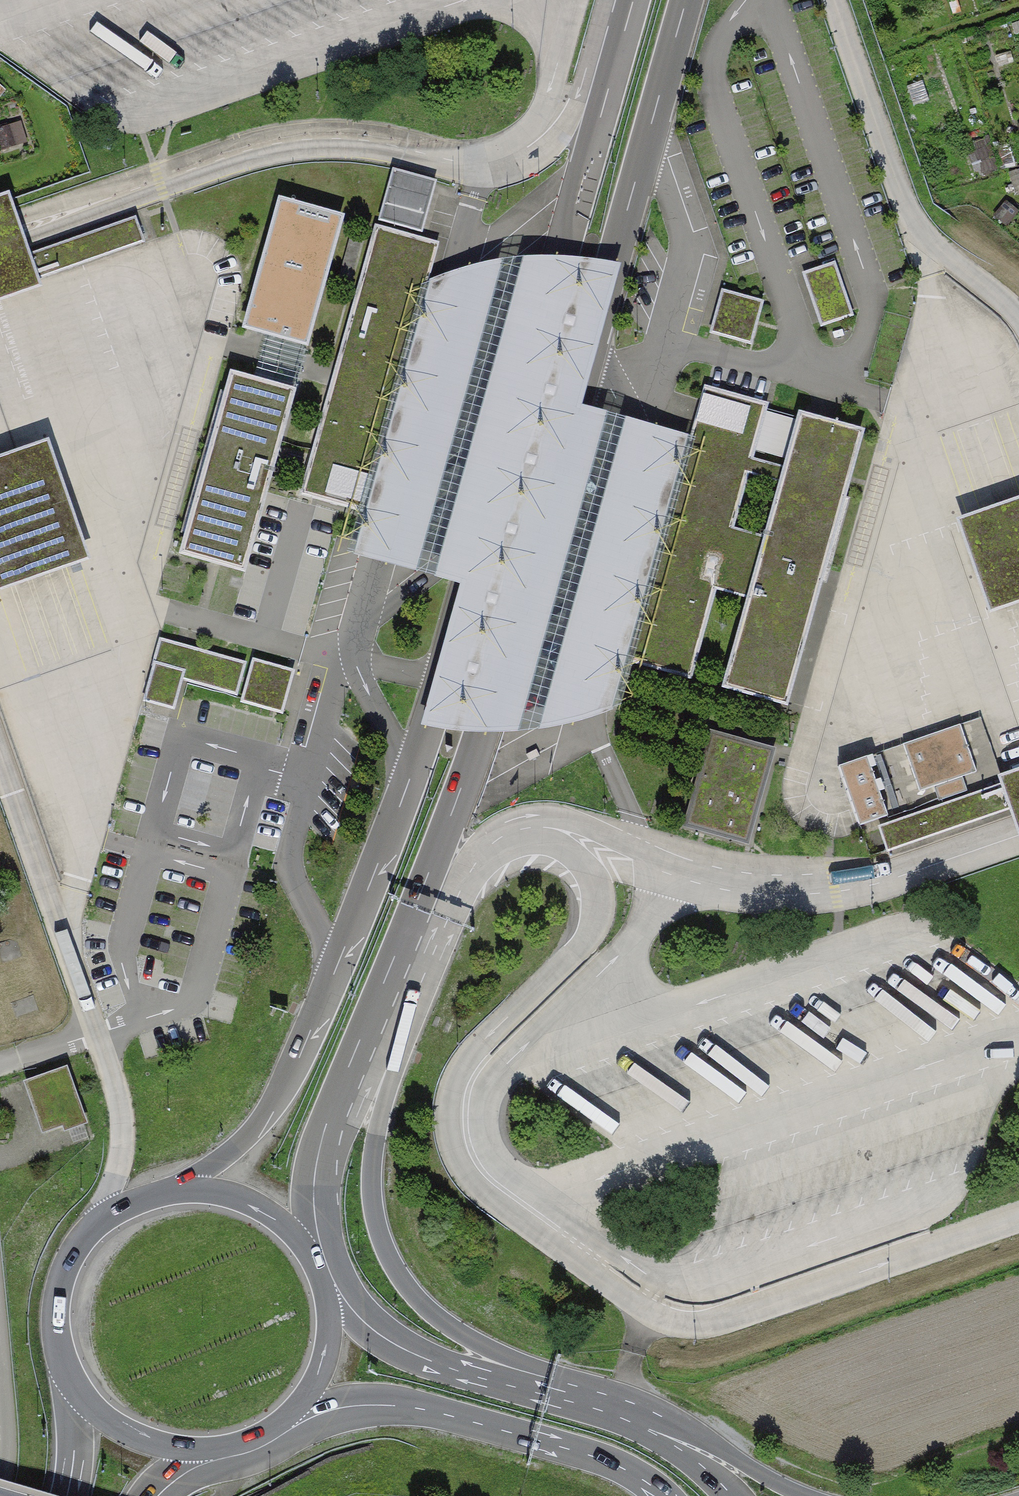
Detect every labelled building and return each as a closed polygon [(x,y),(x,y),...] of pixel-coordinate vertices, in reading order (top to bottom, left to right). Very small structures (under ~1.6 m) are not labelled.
[(29,141),(26,121),(0,126),(0,147),(29,141)] [(439,182),(399,170),(385,219),(425,231),(439,182)] [(0,193),(0,298),(43,283),(23,229),(10,189),(0,193)] [(351,216),(289,200),(253,332),(316,349),(351,216)] [(136,215),(32,252),(41,277),(145,241),(136,215)] [(441,239),(376,222),(334,380),(303,495),(367,512),(401,390),(429,279),(441,239)] [(461,268),(429,279),(401,390),(367,512),(354,553),(460,583),(421,724),(463,732),(499,732),(539,729),(581,721),(611,710),(624,663),(691,437),(582,404),(621,263),(596,258),(555,255),(514,256),(483,262),(461,268)] [(835,258),(803,269),(823,327),(855,316),(835,258)] [(768,300),(722,286),(708,334),(754,347),(768,300)] [(264,379),(230,370),(179,554),(215,564),(245,572),(296,388),(264,379)] [(769,404),(706,385),(691,437),(624,663),(688,681),(715,588),(749,597),(766,540),(732,530),(749,473),(781,482),(786,466),(754,457),(769,404)] [(790,709),(867,430),(801,412),(786,466),(781,482),(766,540),(749,597),(724,691),(790,709)] [(0,455),(0,588),(88,556),(46,438),(0,455)] [(956,519),(990,612),(1018,601),(1018,497),(956,519)] [(249,659),(164,636),(147,697),(179,706),(187,678),(240,693),(249,659)] [(301,666),(257,654),(245,700),(288,711),(301,666)] [(984,716),(840,765),(860,823),(1004,774),(984,716)] [(781,752),(722,735),(693,831),(753,848),(781,752)] [(998,776),(1001,784),(1010,809),(1018,835),(1018,768),(998,776)] [(887,851),(1010,809),(1001,784),(878,826),(887,851)] [(64,1070),(28,1083),(46,1134),(82,1121),(64,1070)]
